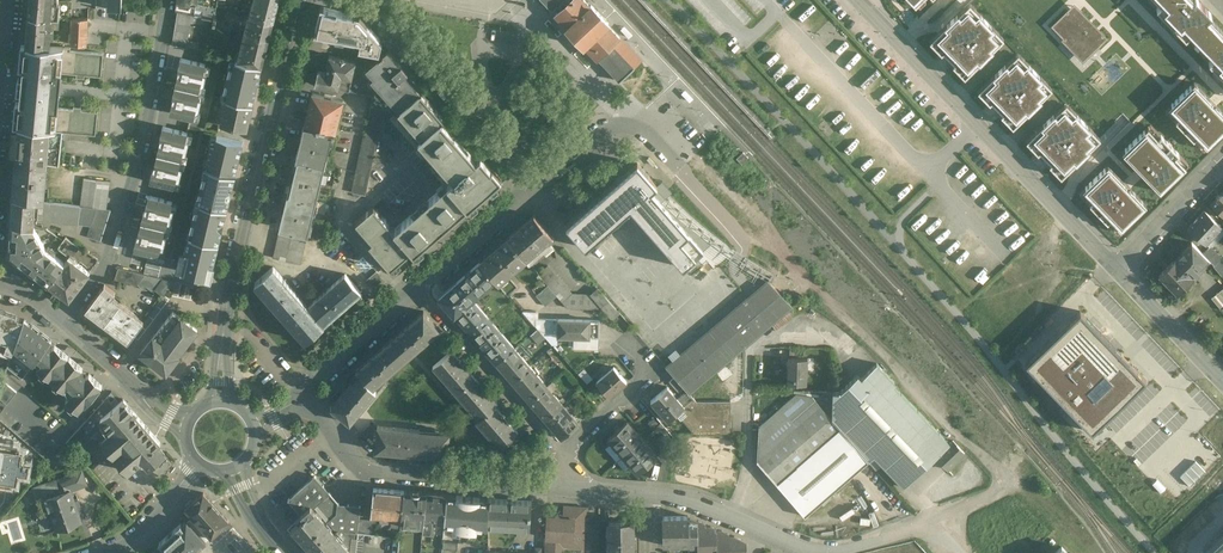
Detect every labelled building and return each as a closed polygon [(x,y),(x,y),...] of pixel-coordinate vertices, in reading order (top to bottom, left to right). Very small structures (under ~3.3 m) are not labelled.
[(28,16),(60,17),(72,17),(72,7),(72,0),(63,0),(59,0),(30,0),(28,16)] [(191,0),(177,0),(175,10),(178,11),(194,14),(195,8),(196,1),(191,0)] [(250,14),(273,19),(277,0),(253,0),(250,14)] [(556,14),(571,0),(541,0),(556,14)] [(591,5),(590,6),(584,0),(571,0),(556,14),(568,27),(567,28),(584,46),(585,45),(597,58),(598,58),(620,81),(641,61),(619,38),(619,37),(607,24),(608,23),(591,5)] [(1157,0),(1153,5),(1182,34),(1186,30),(1199,42),(1216,25),(1204,12),(1207,9),(1197,0),(1157,0)] [(217,6),(196,1),(195,8),(204,9),(203,17),(214,19),(217,6)] [(968,3),(928,42),(964,78),(1003,39),(968,3)] [(1073,3),(1052,25),(1064,37),(1062,38),(1084,60),(1107,36),(1073,3)] [(321,5),(314,33),(360,41),(359,48),(379,52),(383,40),(359,14),(321,5)] [(194,14),(178,11),(176,20),(190,23),(193,23),(194,14)] [(250,14),(249,13),(238,58),(262,64),(273,19),(250,14)] [(28,16),(26,45),(50,46),(51,34),(54,34),(54,28),(59,28),(60,17),(28,16)] [(89,18),(72,17),(71,44),(87,44),(89,18)] [(190,23),(176,20),(174,35),(188,38),(190,23)] [(1216,25),(1199,42),(1210,54),(1206,59),(1222,76),(1222,31),(1216,25)] [(188,38),(174,35),(172,44),(186,47),(188,38)] [(408,70),(383,40),(379,52),(359,48),(356,61),(349,90),(373,95),(371,106),(398,111),(421,91),(405,72),(408,70)] [(50,46),(26,45),(21,45),(18,69),(24,69),(23,78),(21,91),(17,90),(15,117),(19,117),(18,126),(63,130),(63,131),(96,134),(98,112),(58,109),(61,80),(62,72),(81,73),(101,76),(104,53),(70,50),(70,47),(50,46)] [(1017,54),(978,92),(1014,128),(1053,90),(1017,54)] [(346,58),(339,57),(329,55),(325,72),(318,70),(314,84),(349,90),(356,61),(346,59),(346,58)] [(177,57),(169,86),(196,93),(203,64),(177,57)] [(262,64),(231,57),(222,96),(227,97),(252,103),(262,64)] [(1197,78),(1222,105),(1222,89),(1205,71),(1197,78)] [(1161,108),(1201,147),(1222,125),(1222,112),(1213,102),(1211,104),(1204,97),(1206,96),(1189,79),(1161,108)] [(169,86),(162,113),(189,120),(196,93),(169,86)] [(398,111),(391,117),(414,144),(441,120),(444,117),(421,91),(398,111)] [(343,101),(312,93),(305,125),(332,132),(335,132),(343,101)] [(252,103),(227,97),(226,103),(222,102),(221,109),(225,110),(221,124),(246,130),(252,103)] [(1064,103),(1025,141),(1061,177),(1100,138),(1064,103)] [(382,122),(368,120),(365,137),(377,140),(379,140),(382,122)] [(449,184),(476,160),(441,120),(414,144),(449,184)] [(1159,190),(1187,162),(1148,122),(1119,151),(1135,167),(1137,165),(1144,172),(1142,174),(1159,190)] [(160,125),(152,154),(179,161),(186,132),(160,125)] [(332,132),(305,125),(296,159),(298,159),(324,165),(332,132)] [(63,135),(63,131),(63,130),(18,126),(18,132),(16,153),(16,160),(48,164),(59,165),(63,135)] [(203,166),(231,173),(240,139),(211,132),(203,166)] [(365,137),(363,137),(356,171),(370,174),(377,140),(365,137)] [(152,154),(145,181),(172,187),(179,161),(152,154)] [(476,160),(449,184),(395,231),(411,249),(414,252),(428,240),(446,224),(467,206),(467,205),(487,188),(500,177),(482,155),(476,160)] [(1111,162),(1133,184),(1138,179),(1117,156),(1111,162)] [(289,194),(316,200),(324,165),(298,159),(289,194)] [(48,164),(16,160),(14,178),(13,197),(44,201),(48,164)] [(586,247),(631,208),(683,267),(704,249),(652,190),(657,185),(638,163),(566,225),(586,247)] [(1104,164),(1076,193),(1116,232),(1145,203),(1128,187),(1126,189),(1119,182),(1121,180),(1104,164)] [(231,173),(203,166),(195,199),(223,206),(231,173)] [(370,174),(356,171),(352,192),(366,195),(370,174)] [(88,236),(101,241),(111,210),(107,209),(110,181),(84,177),(80,205),(44,201),(13,197),(12,205),(11,216),(11,223),(34,227),(35,218),(91,225),(88,236)] [(1211,204),(1222,216),(1222,192),(1211,204)] [(135,221),(162,228),(169,200),(142,194),(135,221)] [(316,200),(289,194),(288,194),(279,227),(281,228),(307,234),(316,200)] [(215,241),(223,206),(195,199),(186,234),(215,241)] [(395,231),(374,207),(357,221),(357,222),(359,220),(371,234),(369,235),(373,240),(375,239),(378,242),(373,247),(390,267),(397,261),(404,255),(411,249),(395,231)] [(1215,221),(1204,211),(1189,227),(1200,238),(1200,237),(1206,243),(1221,227),(1215,221)] [(534,215),(508,238),(526,259),(527,259),(553,236),(534,215)] [(155,256),(162,228),(135,221),(128,250),(155,256)] [(64,263),(46,249),(34,227),(11,223),(9,253),(39,276),(49,283),(64,263)] [(307,234),(281,228),(273,257),(300,264),(307,234)] [(376,270),(340,229),(332,240),(366,279),(376,270)] [(215,241),(186,234),(177,271),(206,278),(215,241)] [(508,238),(480,262),(495,279),(498,283),(508,275),(526,259),(508,238)] [(1202,253),(1191,242),(1175,258),(1194,276),(1201,269),(1199,267),(1208,258),(1202,253)] [(1221,260),(1208,247),(1202,253),(1208,258),(1215,266),(1221,260)] [(64,263),(49,283),(70,299),(89,273),(71,258),(69,256),(64,263)] [(1175,258),(1175,257),(1158,274),(1164,280),(1164,281),(1171,288),(1171,287),(1177,293),(1194,276),(1175,258)] [(480,262),(440,297),(454,314),(455,313),(496,361),(513,346),(472,299),(495,279),(480,262)] [(305,303),(288,284),(289,283),(284,279),(273,266),(255,283),(268,298),(291,324),(306,341),(324,325),(324,324),(308,306),(306,303),(305,303)] [(573,295),(548,266),(538,274),(548,285),(558,296),(567,308),(602,309),(603,309),(592,296),(573,295)] [(129,271),(118,268),(114,281),(126,285),(127,282),(130,282),(135,287),(137,284),(145,274),(129,271)] [(366,279),(371,284),(381,275),(376,270),(366,279)] [(145,274),(137,284),(144,289),(146,286),(153,292),(155,289),(163,279),(145,274)] [(345,274),(329,288),(328,288),(323,292),(324,292),(308,306),(324,324),(361,292),(345,274)] [(517,285),(508,275),(498,283),(508,293),(517,285)] [(174,281),(163,279),(155,289),(163,295),(174,281)] [(789,308),(792,306),(768,280),(666,366),(686,390),(689,393),(771,324),(789,308)] [(105,284),(85,310),(104,324),(120,304),(112,297),(115,292),(105,284)] [(548,285),(536,295),(546,306),(558,296),(548,285)] [(620,313),(599,289),(592,296),(603,309),(612,319),(620,313)] [(1217,294),(1212,298),(1220,308),(1222,306),(1222,301),(1217,294)] [(144,321),(120,304),(104,324),(128,342),(144,321)] [(771,324),(776,329),(794,314),(789,308),(771,324)] [(147,344),(141,352),(167,371),(173,362),(179,355),(178,354),(197,329),(173,310),(147,344)] [(12,354),(15,347),(16,344),(24,318),(0,311),(0,350),(12,354)] [(424,311),(356,370),(359,373),(331,407),(350,422),(376,391),(373,387),(377,384),(439,329),(424,311)] [(1080,311),(1026,363),(1092,431),(1099,425),(1146,379),(1080,311)] [(51,340),(24,318),(16,344),(15,347),(34,361),(35,361),(49,343),(50,341),(51,341),(51,340)] [(556,319),(529,318),(540,331),(558,332),(558,323),(555,323),(556,319)] [(600,321),(556,319),(555,323),(558,323),(558,332),(558,336),(576,337),(576,348),(599,348),(600,321)] [(51,377),(69,355),(55,344),(53,346),(49,344),(49,343),(35,361),(39,364),(37,366),(51,377)] [(530,366),(513,346),(496,361),(513,380),(530,366)] [(804,348),(789,347),(788,358),(803,358),(804,348)] [(518,432),(495,405),(498,403),(451,350),(433,366),(479,419),(476,421),(500,448),(518,432)] [(69,355),(51,377),(65,389),(65,388),(69,395),(66,398),(79,410),(85,404),(101,386),(102,384),(89,372),(85,377),(83,375),(84,374),(82,371),(81,371),(80,370),(83,366),(69,355)] [(803,358),(788,358),(788,383),(806,383),(806,374),(805,373),(805,359),(808,359),(808,358),(803,358)] [(877,363),(861,378),(858,374),(840,392),(833,391),(833,392),(833,418),(868,461),(869,461),(874,456),(904,487),(936,457),(947,469),(965,453),(953,440),(951,442),(950,442),(949,443),(893,384),(895,382),(877,363)] [(546,385),(530,366),(513,380),(529,399),(546,385)] [(626,381),(614,367),(597,382),(610,396),(626,381)] [(563,404),(546,385),(529,399),(546,418),(563,404)] [(667,387),(651,401),(668,420),(676,412),(684,406),(677,398),(667,387)] [(717,401),(697,401),(689,393),(686,390),(677,398),(684,406),(676,412),(694,433),(731,432),(731,409),(717,409),(717,401)] [(828,391),(825,391),(816,400),(832,418),(833,392),(828,391)] [(813,396),(797,394),(759,426),(757,460),(805,516),(868,461),(832,418),(816,400),(813,396)] [(107,397),(82,425),(91,436),(105,423),(101,418),(114,406),(107,397)] [(161,442),(123,398),(114,406),(101,418),(105,423),(112,431),(102,440),(128,470),(143,458),(150,466),(161,456),(154,448),(161,442)] [(579,423),(563,404),(546,418),(562,438),(579,423)] [(627,422),(608,438),(623,455),(642,439),(627,422)] [(82,425),(66,443),(75,452),(92,437),(91,436),(82,425)] [(449,432),(378,426),(376,449),(400,451),(423,454),(447,456),(449,432)] [(0,439),(0,486),(14,488),(14,484),(20,485),(22,476),(31,477),(34,458),(25,456),(27,447),(20,446),(21,442),(0,439)] [(657,456),(642,439),(623,455),(638,473),(657,456)] [(672,443),(659,454),(666,461),(679,451),(672,443)] [(82,470),(58,479),(62,492),(71,489),(71,490),(87,484),(82,470)] [(360,505),(339,503),(315,475),(288,499),(304,516),(299,521),(297,521),(295,523),(292,527),(315,552),(354,552),(359,517),(360,505)] [(58,478),(32,487),(37,501),(46,498),(62,492),(58,479),(58,478)] [(404,490),(373,487),(371,514),(381,515),(380,518),(389,519),(389,516),(393,516),(392,528),(401,528),(402,519),(405,490),(404,490)] [(62,492),(46,498),(57,529),(82,521),(78,510),(82,509),(78,498),(74,499),(71,490),(71,489),(62,492)] [(426,492),(404,490),(405,490),(402,519),(423,521),(426,492)] [(216,506),(204,492),(186,508),(199,522),(216,506)] [(446,494),(426,492),(423,521),(422,530),(432,531),(433,523),(431,520),(433,518),(444,519),(446,494)] [(488,499),(446,494),(444,523),(453,524),(453,528),(461,529),(468,530),(477,531),(477,527),(488,528),(488,525),(488,499)] [(531,501),(488,499),(488,525),(529,528),(531,501)] [(216,506),(199,522),(212,536),(229,520),(216,506)] [(564,506),(563,517),(561,516),(560,516),(557,513),(554,516),(553,516),(547,516),(545,549),(544,552),(567,552),(567,550),(582,551),(584,551),(586,507),(581,507),(570,506),(564,506)] [(722,530),(717,530),(717,528),(714,527),(711,526),(706,526),(706,523),(688,516),(663,517),(663,526),(664,535),(664,544),(670,544),(670,547),(680,546),(680,544),(698,543),(698,550),(708,550),(708,552),(747,552),(746,541),(735,536),(729,536),(729,533),(722,530)] [(400,536),(372,533),(373,519),(359,517),(354,552),(399,552),(400,536)] [(151,546),(157,552),(188,552),(202,541),(182,519),(151,546)] [(608,522),(609,552),(634,552),(633,522),(608,522)] [(1204,552),(1205,552),(1222,552),(1222,534),(1204,552)]
